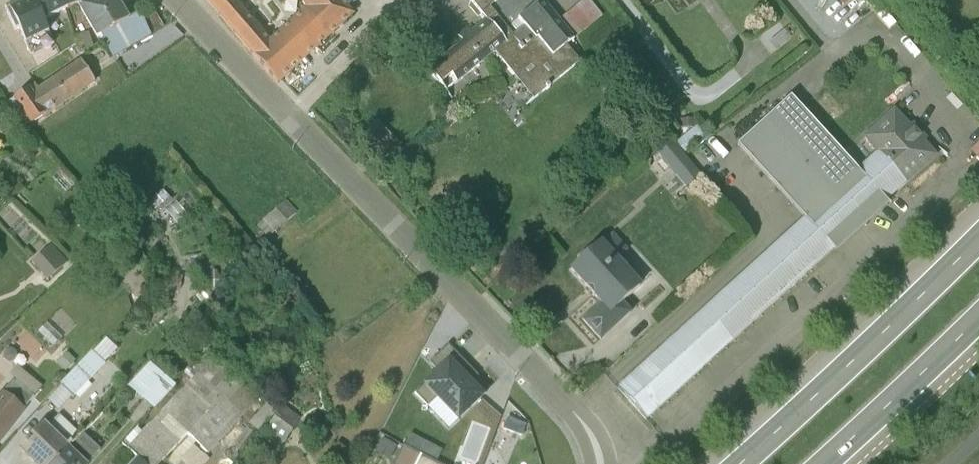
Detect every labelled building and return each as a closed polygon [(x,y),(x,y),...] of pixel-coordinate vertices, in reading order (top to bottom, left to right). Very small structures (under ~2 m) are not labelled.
[(30,54),(52,43),(42,21),(66,10),(77,7),(97,0),(22,0),(4,9),(14,30),(18,28),(30,54)] [(95,38),(100,35),(112,57),(149,35),(149,34),(162,26),(154,13),(143,20),(139,12),(126,20),(114,0),(97,0),(77,7),(95,38)] [(347,6),(355,0),(299,0),(305,9),(268,42),(234,0),(206,0),(277,84),(354,13),(347,6)] [(427,71),(444,91),(455,82),(457,84),(494,53),(532,100),(578,62),(565,45),(601,16),(588,0),(582,0),(558,20),(542,1),(543,0),(468,0),(485,20),(471,32),(465,26),(455,34),(461,42),(427,71)] [(73,37),(79,55),(92,48),(88,33),(73,37)] [(28,88),(7,103),(25,127),(45,113),(46,115),(94,83),(79,60),(30,91),(28,88)] [(616,387),(645,420),(833,249),(836,251),(888,204),(886,202),(906,184),(875,151),(856,169),(790,98),(788,98),(737,145),(802,217),(616,387)] [(911,127),(893,108),(862,136),(906,184),(937,155),(924,141),(927,138),(915,124),(911,127)] [(693,118),(680,119),(680,128),(694,128),(675,143),(684,154),(705,137),(696,126),(694,127),(693,118)] [(701,177),(672,141),(656,154),(686,189),(701,177)] [(637,154),(621,167),(627,175),(643,162),(637,154)] [(143,206),(152,216),(163,207),(176,222),(187,212),(165,187),(143,206)] [(269,237),(300,212),(289,198),(258,223),(269,237)] [(627,250),(612,233),(601,242),(600,241),(568,270),(599,305),(582,320),(599,340),(630,312),(623,302),(640,286),(624,268),(627,265),(620,257),(627,250)] [(53,280),(70,257),(50,242),(33,265),(53,280)] [(71,397),(72,398),(74,396),(78,401),(92,386),(88,382),(105,363),(104,362),(116,349),(105,339),(93,352),(91,351),(60,386),(45,401),(57,412),(71,397)] [(477,376),(447,345),(428,363),(435,371),(421,385),(422,386),(414,393),(448,429),(485,393),(473,381),(477,376)] [(258,400),(205,349),(183,372),(190,379),(190,380),(140,432),(136,428),(121,444),(136,457),(144,463),(159,463),(185,436),(186,436),(207,455),(258,400)] [(75,361),(66,353),(56,363),(64,371),(75,361)] [(174,386),(149,363),(127,387),(153,410),(174,386)] [(41,387),(15,366),(8,375),(12,379),(0,393),(0,441),(25,411),(23,409),(41,387)] [(274,412),(265,404),(249,423),(258,431),(274,412)] [(298,418),(282,406),(265,430),(282,442),(298,418)] [(18,450),(33,463),(53,463),(80,435),(59,415),(47,427),(43,423),(18,450)] [(508,416),(504,428),(524,435),(528,423),(508,416)] [(409,433),(403,445),(435,462),(441,450),(409,433)] [(82,434),(80,435),(53,463),(86,463),(99,451),(82,434)] [(382,439),(374,452),(388,460),(396,447),(382,439)] [(402,447),(393,463),(414,463),(418,455),(402,447)] [(414,463),(436,463),(418,455),(414,463)]
